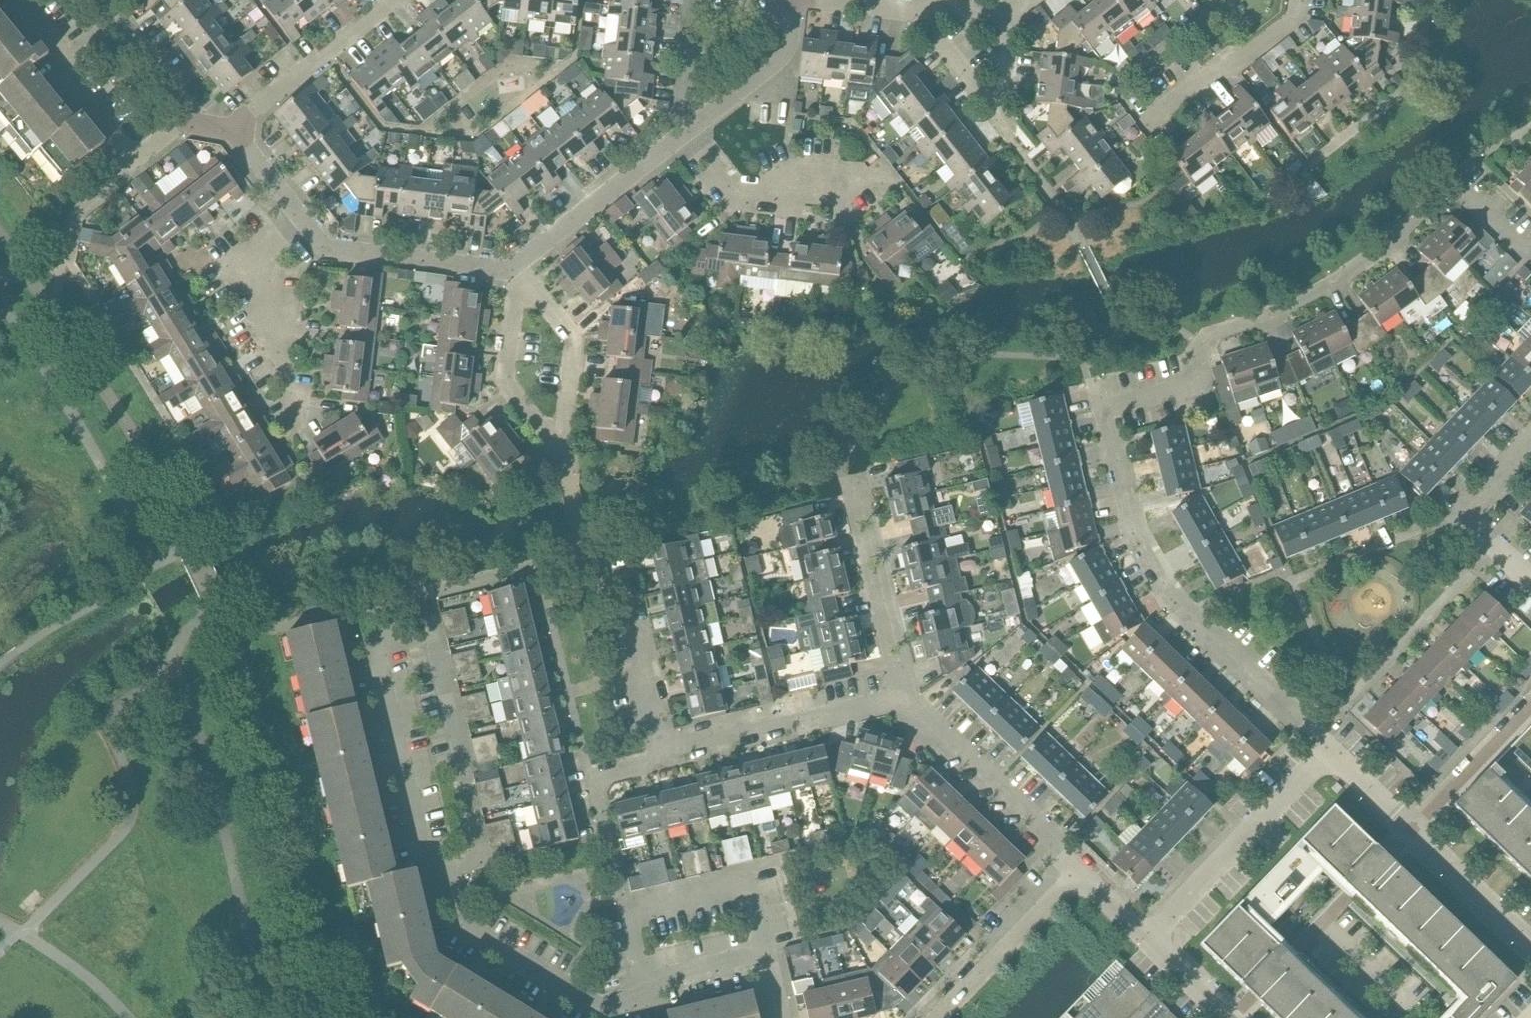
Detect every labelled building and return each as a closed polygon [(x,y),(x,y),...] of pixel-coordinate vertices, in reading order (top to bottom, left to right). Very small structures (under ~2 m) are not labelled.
[(130,10),(143,12),(145,0),(131,0),(130,10)] [(160,1),(151,8),(161,21),(187,0),(160,0),(160,1)] [(206,0),(187,0),(161,21),(166,28),(176,20),(184,31),(174,39),(175,40),(218,7),(215,3),(211,6),(206,0)] [(263,4),(293,42),(300,36),(293,26),(304,18),(309,23),(310,23),(292,0),(268,0),(263,4)] [(310,23),(328,8),(322,0),(292,0),(310,23)] [(424,13),(454,51),(469,40),(472,43),(475,40),(444,0),(441,0),(424,13)] [(475,40),(479,38),(476,34),(491,22),(474,0),(460,0),(450,8),(444,0),(475,40)] [(491,22),(492,21),(486,13),(498,3),(503,3),(502,9),(504,10),(505,0),(474,0),(491,22)] [(504,10),(519,11),(517,23),(526,24),(529,0),(505,0),(504,10)] [(550,27),(553,0),(529,0),(526,24),(527,24),(528,20),(546,22),(545,27),(550,27)] [(575,26),(578,0),(553,0),(550,27),(554,28),(555,23),(575,26)] [(609,6),(657,12),(657,11),(650,10),(651,0),(615,0),(614,2),(610,1),(609,6)] [(1131,20),(1116,0),(1098,0),(1090,6),(1116,38),(1134,24),(1131,20)] [(1131,20),(1134,18),(1137,22),(1153,9),(1146,0),(1116,0),(1131,20)] [(1153,9),(1157,6),(1154,2),(1156,0),(1146,0),(1153,9)] [(1403,0),(1354,0),(1353,8),(1349,7),(1348,12),(1389,17),(1391,2),(1403,3),(1403,2),(1403,0)] [(218,7),(175,40),(185,53),(190,50),(194,56),(223,33),(213,21),(230,9),(224,2),(218,7)] [(584,3),(583,13),(599,15),(600,5),(584,3)] [(620,16),(618,31),(654,36),(657,12),(609,6),(608,15),(620,16)] [(1071,6),(1064,11),(1094,50),(1109,38),(1112,41),(1116,38),(1090,6),(1078,15),(1071,6)] [(1059,31),(1056,55),(1056,56),(1090,60),(1091,59),(1083,58),(1094,50),(1064,11),(1051,21),(1059,31)] [(1352,17),(1350,36),(1398,42),(1399,33),(1387,32),(1389,17),(1348,12),(1347,17),(1352,17)] [(32,156),(39,150),(62,179),(106,142),(82,113),(74,119),(33,68),(49,55),(41,45),(32,52),(0,13),(0,117),(32,156)] [(454,51),(424,13),(417,19),(424,28),(412,38),(438,70),(441,67),(438,63),(454,51)] [(1323,21),(1310,19),(1308,21),(1315,31),(1324,24),(1325,23),(1323,21)] [(272,25),(264,32),(272,41),(280,35),(272,25)] [(1157,31),(1146,39),(1154,49),(1172,34),(1167,28),(1159,34),(1157,31)] [(223,33),(194,56),(199,62),(195,65),(205,78),(209,75),(247,45),(257,37),(252,30),(232,45),(223,33)] [(819,42),(803,40),(799,76),(824,79),(830,31),(821,30),(819,42)] [(603,54),(651,59),(654,36),(618,31),(616,46),(604,45),(603,54)] [(838,32),(830,31),(824,79),(843,82),(842,86),(847,87),(852,46),(837,44),(838,32)] [(1290,35),(1280,43),(1286,50),(1296,43),(1290,35)] [(847,87),(845,101),(868,103),(877,95),(877,96),(889,86),(884,79),(887,56),(876,55),(878,37),(868,36),(867,48),(852,46),(847,87)] [(1342,45),(1342,46),(1371,84),(1384,74),(1377,65),(1380,41),(1397,43),(1398,42),(1350,36),(1350,37),(1342,45)] [(393,38),(386,43),(419,85),(419,86),(420,85),(417,80),(431,69),(434,73),(438,70),(412,38),(400,47),(393,38)] [(1135,48),(1128,39),(1121,45),(1135,63),(1154,49),(1146,39),(1135,48)] [(525,41),(513,40),(511,56),(523,57),(525,41)] [(579,42),(578,51),(591,52),(592,44),(579,42)] [(376,57),(370,62),(392,90),(404,81),(412,91),(419,86),(419,85),(386,43),(385,44),(375,52),(376,57)] [(1280,43),(1271,50),(1277,58),(1286,50),(1280,43)] [(252,52),(247,45),(209,75),(224,94),(253,72),(243,59),(252,52)] [(535,45),(533,58),(546,60),(548,47),(548,46),(535,45)] [(1320,57),(1349,95),(1350,95),(1346,89),(1357,80),(1364,90),(1371,84),(1342,46),(1326,58),(1324,54),(1320,57)] [(548,47),(546,60),(562,62),(572,55),(572,50),(548,47)] [(510,55),(501,48),(494,53),(498,64),(510,55)] [(899,79),(889,86),(877,96),(892,115),(924,90),(915,78),(925,70),(909,51),(900,58),(898,58),(896,74),(899,79)] [(1089,69),(1090,60),(1056,56),(1056,55),(1043,53),(1040,78),(1076,82),(1078,67),(1089,69)] [(607,59),(605,78),(653,84),(654,75),(642,74),(644,60),(651,60),(651,59),(603,54),(603,58),(607,59)] [(495,67),(486,55),(479,61),(488,72),(495,67)] [(898,58),(887,56),(884,79),(889,86),(899,79),(896,74),(898,58)] [(1320,72),(1309,81),(1331,110),(1349,95),(1320,57),(1313,62),(1320,72)] [(1261,58),(1251,65),(1268,88),(1278,80),(1261,58)] [(370,62),(350,77),(381,116),(389,110),(380,99),(392,90),(370,62)] [(577,62),(559,76),(566,85),(584,70),(577,62)] [(476,82),(467,70),(453,82),(461,93),(476,82)] [(312,85),(274,114),(289,134),(318,112),(317,111),(326,104),(317,93),(329,83),(323,76),(312,85)] [(601,89),(600,90),(619,114),(639,98),(651,100),(653,84),(605,78),(605,79),(601,89)] [(1093,108),(1096,109),(1097,101),(1090,100),(1085,100),(1087,84),(1076,82),(1040,78),(1037,103),(1050,104),(1050,103),(1067,105),(1080,107),(1093,108)] [(1282,86),(1312,125),(1331,110),(1309,81),(1296,91),(1289,81),(1282,86)] [(1240,101),(1228,110),(1253,143),(1257,140),(1254,136),(1270,123),(1240,85),(1233,92),(1240,101)] [(1292,140),(1312,125),(1282,86),(1275,92),(1282,101),(1270,111),(1292,140)] [(1091,88),(1090,100),(1097,101),(1096,109),(1103,107),(1105,89),(1091,88)] [(582,98),(578,101),(604,133),(616,124),(624,133),(630,128),(600,90),(585,102),(582,98)] [(899,116),(911,131),(949,101),(943,94),(934,102),(924,90),(892,115),(895,119),(899,116)] [(528,101),(522,106),(531,117),(549,102),(540,91),(528,101)] [(449,102),(442,93),(432,101),(430,101),(438,112),(449,102)] [(424,122),(438,112),(430,101),(432,101),(429,97),(414,109),(424,122)] [(355,101),(348,107),(354,114),(361,109),(355,101)] [(578,108),(563,119),(593,157),(600,152),(592,142),(604,133),(578,101),(575,104),(578,108)] [(911,131),(911,135),(918,144),(916,146),(922,153),(960,123),(946,105),(949,102),(949,101),(911,131)] [(795,107),(794,112),(801,113),(802,103),(796,102),(795,107)] [(1118,102),(1109,106),(1117,117),(1125,111),(1118,102)] [(1050,103),(1050,104),(1047,128),(1037,136),(1048,148),(1077,125),(1066,112),(1067,105),(1050,103)] [(819,115),(832,117),(833,109),(820,107),(819,115)] [(1085,118),(1085,117),(1094,110),(1093,108),(1080,107),(1080,113),(1084,119),(1085,118)] [(1209,110),(1201,116),(1231,154),(1247,142),(1250,146),(1253,143),(1228,110),(1216,120),(1209,110)] [(318,112),(289,134),(304,153),(342,123),(337,116),(327,124),(318,112)] [(513,113),(502,121),(511,132),(522,124),(513,113)] [(342,123),(304,153),(319,172),(347,150),(338,138),(348,130),(354,125),(358,122),(352,115),(349,118),(342,123)] [(1121,121),(1120,121),(1126,129),(1134,122),(1128,115),(1121,121)] [(1202,131),(1190,140),(1216,173),(1219,170),(1216,166),(1231,154),(1201,116),(1195,121),(1202,131)] [(794,118),(793,127),(803,129),(804,120),(794,118)] [(1072,159),(1104,133),(1101,130),(1097,133),(1085,118),(1084,119),(1077,125),(1048,148),(1053,155),(1062,147),(1072,159)] [(586,163),(593,157),(563,119),(547,132),(544,128),(541,131),(567,163),(579,153),(586,163)] [(974,142),(960,123),(922,153),(927,160),(936,152),(946,164),(974,142)] [(870,125),(863,130),(867,135),(873,130),(870,125)] [(493,130),(485,136),(493,146),(501,140),(493,130)] [(541,131),(525,143),(528,147),(525,149),(555,187),(562,181),(555,172),(567,163),(541,131)] [(391,132),(390,140),(400,142),(401,134),(391,132)] [(1073,179),(1078,186),(1116,155),(1103,140),(1107,137),(1104,133),(1072,159),(1082,171),(1073,179)] [(410,135),(409,145),(419,146),(421,136),(410,135)] [(1216,173),(1190,140),(1178,150),(1171,140),(1163,146),(1185,175),(1191,182),(1196,189),(1216,173)] [(477,141),(473,143),(474,144),(476,154),(477,155),(478,159),(486,152),(477,141)] [(184,142),(177,148),(181,153),(187,160),(194,155),(184,142)] [(465,142),(460,142),(463,153),(476,154),(474,144),(473,143),(465,142)] [(951,190),(993,158),(992,157),(989,160),(974,142),(946,164),(955,176),(946,184),(951,190)] [(347,150),(319,172),(334,191),(372,162),(380,155),(374,148),(366,154),(357,162),(347,150)] [(881,153),(888,162),(895,157),(888,148),(881,153)] [(507,158),(503,160),(529,192),(541,183),(548,192),(555,187),(525,149),(510,162),(507,158)] [(181,153),(174,158),(180,166),(187,160),(181,153)] [(922,153),(913,161),(918,167),(927,160),(922,153)] [(194,155),(187,160),(219,200),(230,191),(237,199),(245,193),(216,156),(203,167),(194,155)] [(1116,155),(1078,186),(1084,192),(1093,185),(1103,197),(1116,187),(1118,190),(1125,193),(1131,188),(1132,180),(1129,176),(1131,174),(1116,155)] [(998,165),(993,158),(951,190),(952,191),(956,188),(967,203),(963,206),(966,209),(998,184),(989,172),(998,165)] [(180,166),(168,175),(177,187),(207,223),(214,217),(208,209),(219,200),(187,160),(180,166)] [(496,190),(506,203),(517,217),(524,211),(517,202),(529,192),(503,160),(499,164),(502,167),(486,180),(495,190),(496,190)] [(1298,160),(1286,169),(1303,191),(1316,183),(1315,182),(1298,160)] [(374,216),(380,169),(379,169),(377,179),(361,177),(358,173),(372,162),(334,191),(334,192),(345,184),(360,203),(358,214),(374,216)] [(426,182),(422,217),(446,220),(452,165),(444,164),(441,184),(426,182)] [(477,168),(452,165),(446,220),(447,220),(448,213),(462,215),(461,226),(469,228),(477,168)] [(399,171),(380,169),(374,216),(383,217),(384,205),(398,207),(397,214),(399,214),(405,167),(400,166),(399,171)] [(428,170),(405,167),(399,214),(422,217),(426,182),(428,170)] [(487,217),(506,203),(496,190),(495,190),(490,194),(474,192),(477,168),(469,228),(485,229),(487,217)] [(1509,186),(1530,207),(1530,173),(1526,169),(1509,186)] [(146,172),(139,177),(143,182),(149,190),(181,230),(192,221),(199,229),(207,223),(177,187),(168,175),(167,174),(155,184),(146,172)] [(1185,175),(1165,190),(1175,202),(1184,195),(1180,190),(1191,182),(1185,175)] [(136,179),(132,183),(142,196),(149,190),(143,182),(139,177),(136,179)] [(1070,180),(1061,187),(1065,194),(1075,186),(1070,180)] [(656,188),(652,182),(633,197),(653,222),(689,194),(683,186),(675,193),(666,181),(656,188)] [(1008,196),(998,184),(966,209),(969,213),(972,210),(985,226),(1023,196),(1017,189),(1008,196)] [(170,239),(181,230),(149,190),(142,196),(152,208),(139,218),(168,254),(176,247),(170,239)] [(673,248),(692,233),(687,227),(696,220),(687,208),(695,201),(689,194),(653,222),(673,248)] [(926,210),(932,205),(925,195),(919,200),(926,210)] [(625,197),(605,213),(613,224),(634,208),(625,197)] [(937,204),(927,211),(941,229),(950,221),(937,204)] [(358,215),(354,213),(340,223),(346,231),(355,232),(358,215)] [(888,214),(880,220),(909,256),(917,266),(945,244),(922,215),(913,222),(906,213),(894,222),(888,214)] [(1494,241),(1477,223),(1468,232),(1452,216),(1435,233),(1461,259),(1469,267),(1494,241)] [(168,254),(139,218),(113,239),(101,237),(93,235),(91,244),(151,254),(161,246),(168,254)] [(909,256),(880,220),(873,226),(879,234),(867,243),(874,252),(865,260),(890,291),(900,283),(890,270),(909,256)] [(961,254),(973,250),(953,220),(941,229),(961,254)] [(705,275),(705,270),(721,271),(719,285),(735,287),(737,273),(742,274),(747,228),(737,227),(736,237),(721,236),(719,247),(708,246),(707,251),(694,249),(691,273),(705,275)] [(82,228),(79,241),(80,242),(91,244),(93,235),(101,237),(102,232),(82,228)] [(747,228),(742,274),(778,278),(780,255),(768,253),(770,242),(755,240),(756,229),(747,228)] [(1444,276),(1461,259),(1435,233),(1418,250),(1434,266),(1424,278),(1439,296),(1452,284),(1444,276)] [(582,236),(577,240),(563,251),(568,257),(559,265),(568,277),(560,283),(566,290),(615,252),(607,243),(595,253),(582,236)] [(780,255),(778,278),(814,283),(819,237),(809,236),(808,246),(793,244),(792,256),(780,255)] [(819,237),(814,283),(850,287),(853,263),(841,262),(842,250),(827,248),(828,238),(819,237)] [(167,260),(166,260),(158,265),(151,254),(91,244),(90,252),(110,255),(127,285),(167,260)] [(670,251),(658,260),(664,269),(668,269),(676,263),(676,259),(670,251)] [(604,303),(622,288),(610,271),(622,261),(615,252),(566,290),(572,298),(580,292),(589,304),(599,296),(604,303)] [(167,260),(127,285),(136,298),(123,306),(127,313),(171,286),(163,274),(172,269),(167,260)] [(657,260),(638,275),(646,285),(665,270),(657,260)] [(1524,281),(1530,274),(1530,273),(1524,266),(1517,274),(1524,281)] [(1397,268),(1378,282),(1399,312),(1418,298),(1425,307),(1439,296),(1424,278),(1410,286),(1397,268)] [(382,273),(376,273),(359,270),(358,278),(346,277),(344,292),(334,291),(333,300),(379,306),(382,273)] [(415,272),(414,282),(432,284),(433,274),(415,272)] [(446,281),(442,314),(488,319),(489,310),(479,309),(481,294),(469,292),(470,284),(446,281)] [(1372,315),(1359,324),(1372,345),(1387,335),(1380,326),(1399,312),(1378,282),(1374,285),(1371,281),(1364,286),(1367,290),(1358,296),(1372,315)] [(1502,289),(1510,296),(1517,289),(1509,282),(1502,289)] [(954,297),(945,285),(937,290),(940,294),(947,302),(954,297)] [(127,313),(120,318),(123,322),(127,323),(132,320),(132,321),(145,313),(153,326),(192,302),(187,293),(179,299),(171,286),(127,313)] [(1502,304),(1510,296),(1502,289),(1495,297),(1502,304)] [(352,327),(351,335),(375,338),(379,306),(333,300),(332,310),(342,311),(340,326),(352,327)] [(601,320),(600,330),(646,336),(661,337),(665,305),(626,300),(625,308),(613,307),(611,322),(601,320)] [(197,310),(192,302),(153,326),(161,339),(148,347),(153,354),(196,328),(189,315),(197,310)] [(1468,316),(1475,323),(1482,316),(1475,309),(1468,316)] [(1318,319),(1314,321),(1335,365),(1356,354),(1372,345),(1359,324),(1345,331),(1335,311),(1325,316),(1323,312),(1316,315),(1318,319)] [(442,314),(438,346),(462,349),(463,341),(475,343),(477,328),(487,329),(488,319),(442,314)] [(1468,331),(1475,323),(1468,316),(1460,324),(1468,331)] [(749,331),(749,319),(737,319),(737,331),(749,331)] [(1517,333),(1526,341),(1530,347),(1530,319),(1517,333)] [(1302,352),(1289,359),(1298,383),(1314,375),(1314,376),(1335,365),(1314,321),(1292,332),(1302,352)] [(196,328),(153,354),(157,361),(170,354),(178,367),(218,343),(213,334),(204,340),(196,328)] [(600,330),(599,339),(609,341),(607,356),(619,357),(617,369),(641,372),(651,373),(652,360),(643,359),(646,336),(600,330)] [(326,355),(325,365),(371,370),(375,338),(351,335),(350,343),(338,341),(336,356),(326,355)] [(1526,341),(1511,357),(1530,377),(1530,347),(1526,341)] [(186,380),(159,397),(163,404),(169,401),(178,395),(221,368),(214,356),(223,351),(218,343),(178,367),(186,380)] [(1267,343),(1244,350),(1256,385),(1259,397),(1282,389),(1282,388),(1298,383),(1289,359),(1288,359),(1274,364),(1267,343)] [(438,346),(434,378),(480,384),(481,374),(471,373),(473,358),(461,356),(462,349),(438,346)] [(1228,379),(1216,383),(1224,407),(1226,412),(1230,422),(1231,425),(1242,421),(1241,419),(1237,404),(1259,397),(1256,385),(1244,350),(1221,358),(1228,379)] [(1437,357),(1444,364),(1452,357),(1444,350),(1437,357)] [(1437,372),(1444,364),(1437,357),(1430,365),(1437,372)] [(1511,357),(1495,373),(1520,397),(1530,386),(1530,377),(1511,357)] [(371,370),(325,365),(324,374),(334,375),(332,390),(344,392),(343,400),(367,403),(371,370)] [(229,381),(221,368),(178,395),(169,401),(174,408),(196,395),(203,407),(243,383),(238,375),(229,381)] [(592,393),(591,402),(637,408),(639,385),(640,385),(649,386),(651,373),(641,372),(617,369),(616,380),(604,379),(602,394),(592,393)] [(430,410),(454,413),(455,405),(467,407),(469,392),(479,393),(480,384),(434,378),(430,410)] [(1475,394),(1500,418),(1516,402),(1491,378),(1475,394)] [(1407,388),(1415,396),(1422,388),(1414,381),(1407,388)] [(199,429),(203,436),(247,409),(239,397),(248,392),(243,383),(203,407),(212,421),(199,429)] [(1407,403),(1415,396),(1407,388),(1400,396),(1407,403)] [(1460,409),(1485,433),(1500,418),(1475,394),(1460,409)] [(1029,403),(1034,425),(1068,417),(1062,395),(1029,403)] [(1009,401),(999,404),(1001,414),(1011,412),(1009,401)] [(637,408),(591,402),(590,412),(600,413),(597,440),(632,444),(637,408)] [(1370,407),(1374,417),(1383,413),(1379,403),(1370,407)] [(386,408),(376,407),(375,415),(385,416),(386,408)] [(1364,421),(1374,417),(1370,407),(1360,411),(1364,421)] [(396,410),(386,408),(385,416),(395,418),(396,410)] [(254,422),(247,409),(203,436),(208,443),(221,435),(229,449),(268,424),(263,416),(254,422)] [(1445,425),(1470,449),(1485,433),(1460,409),(1445,425)] [(337,414),(328,419),(352,458),(384,439),(371,418),(361,425),(355,415),(342,423),(337,414)] [(461,440),(477,460),(513,431),(507,424),(499,430),(490,418),(480,426),(473,416),(463,424),(457,418),(439,432),(451,448),(461,440)] [(1039,446),(1073,438),(1068,417),(1034,425),(1039,446)] [(352,458),(328,419),(320,424),(326,433),(313,441),(319,451),(309,457),(322,477),(352,458)] [(1275,427),(1278,441),(1313,434),(1310,419),(1275,427)] [(1348,423),(1352,433),(1362,429),(1358,419),(1348,423)] [(1343,437),(1352,433),(1348,423),(1339,427),(1343,437)] [(224,470),(229,477),(272,450),(264,438),(273,433),(268,424),(229,449),(237,462),(224,470)] [(1151,433),(1156,455),(1190,447),(1184,425),(1151,433)] [(1430,441),(1455,465),(1470,449),(1445,425),(1430,441)] [(419,438),(417,426),(407,429),(409,440),(419,438)] [(1222,430),(1226,440),(1236,435),(1232,426),(1222,430)] [(519,439),(513,431),(477,460),(499,489),(518,474),(511,465),(520,457),(511,445),(519,439)] [(1236,435),(1226,440),(1230,449),(1239,445),(1236,435)] [(1308,440),(1312,450),(1322,445),(1318,436),(1308,440)] [(1039,446),(1044,467),(1078,459),(1073,438),(1039,446)] [(1303,454),(1312,450),(1308,440),(1299,444),(1303,454)] [(1415,456),(1440,480),(1455,465),(1430,441),(1415,456)] [(989,458),(999,456),(997,446),(986,448),(989,458)] [(1161,476),(1195,468),(1190,447),(1156,455),(1161,476)] [(272,450),(229,477),(233,484),(246,476),(255,490),(263,485),(270,495),(291,481),(285,471),(294,466),(288,457),(280,463),(272,450)] [(1269,457),(1273,466),(1283,462),(1278,453),(1269,457)] [(1001,466),(999,456),(989,458),(991,468),(1001,466)] [(1440,480),(1415,456),(1400,473),(1425,496),(1440,480)] [(927,457),(897,464),(900,477),(884,480),(890,502),(929,492),(924,471),(930,470),(927,457)] [(1263,470),(1273,466),(1269,457),(1259,461),(1263,470)] [(1049,488),(1083,480),(1078,459),(1044,467),(1049,488)] [(1231,469),(1235,479),(1245,475),(1241,465),(1231,469)] [(1200,490),(1195,468),(1161,476),(1166,498),(1200,490)] [(224,470),(216,475),(221,482),(229,477),(224,470)] [(1245,475),(1235,479),(1239,488),(1249,484),(1245,475)] [(1374,485),(1387,517),(1408,508),(1395,476),(1374,485)] [(987,478),(972,482),(974,492),(990,488),(987,478)] [(1088,501),(1083,480),(1049,488),(1054,509),(1088,501)] [(1354,493),(1367,525),(1387,517),(1374,485),(1354,493)] [(999,500),(1009,498),(1007,487),(996,490),(999,500)] [(929,492),(890,502),(895,524),(909,520),(912,533),(943,525),(956,522),(952,507),(934,511),(929,492)] [(1334,501),(1347,533),(1367,525),(1354,493),(1334,501)] [(1171,514),(1183,533),(1213,516),(1201,496),(1171,514)] [(1012,508),(1009,498),(999,500),(1001,510),(1012,508)] [(1054,509),(1059,530),(1093,522),(1088,501),(1054,509)] [(1314,510),(1327,542),(1347,533),(1334,501),(1314,510)] [(1530,525),(1530,502),(1519,514),(1530,525)] [(1247,508),(1251,517),(1261,513),(1257,504),(1247,508)] [(812,506),(782,513),(785,526),(781,527),(780,529),(779,532),(779,535),(779,537),(780,540),(781,543),(783,545),(784,547),(786,549),(790,548),(820,541),(836,537),(830,515),(815,519),(812,506)] [(1294,518),(1307,550),(1327,542),(1314,510),(1294,518)] [(1261,513),(1251,517),(1255,527),(1265,523),(1261,513)] [(1213,516),(1183,533),(1193,552),(1223,534),(1213,516)] [(1273,526),(1286,558),(1307,550),(1294,518),(1273,526)] [(1093,522),(1059,530),(1047,533),(1054,562),(1077,553),(1076,549),(1098,544),(1093,522)] [(956,558),(970,555),(967,543),(943,549),(940,539),(946,538),(943,525),(912,533),(915,545),(901,548),(906,570),(956,558)] [(731,526),(719,529),(721,537),(733,535),(731,526)] [(1006,532),(1009,542),(1019,539),(1017,529),(1006,532)] [(656,571),(704,559),(698,534),(679,538),(680,542),(651,549),(656,571)] [(1234,553),(1223,534),(1193,552),(1204,571),(1234,553)] [(1001,537),(988,540),(990,550),(992,549),(1004,546),(1001,537)] [(1009,542),(1011,552),(1022,550),(1019,539),(1009,542)] [(799,558),(804,580),(844,570),(839,549),(823,553),(820,541),(790,548),(793,560),(799,558)] [(1004,546),(992,549),(992,550),(994,561),(1006,558),(1004,546)] [(1069,563),(1080,583),(1110,565),(1099,546),(1069,563)] [(1216,590),(1226,584),(1246,573),(1234,553),(1204,571),(1216,590)] [(757,556),(745,559),(750,577),(762,574),(757,556)] [(1283,566),(1279,557),(1269,561),(1273,570),(1283,566)] [(930,600),(935,599),(968,591),(965,578),(961,579),(956,558),(906,570),(911,592),(927,588),(930,600)] [(662,592),(709,580),(704,559),(656,571),(662,592)] [(742,572),(740,564),(728,567),(731,575),(742,572)] [(1091,601),(1121,584),(1110,565),(1080,583),(1091,601)] [(809,601),(804,603),(807,615),(831,609),(837,608),(834,596),(849,592),(844,570),(804,580),(809,601)] [(742,572),(731,575),(733,583),(744,581),(742,572)] [(667,613),(714,601),(709,580),(662,592),(667,613)] [(494,614),(528,606),(523,584),(488,592),(494,614)] [(1132,603),(1121,584),(1091,601),(1102,620),(1132,603)] [(932,612),(917,616),(922,638),(962,628),(971,626),(972,626),(973,624),(973,623),(974,621),(974,620),(974,618),(974,616),(974,614),(974,613),(973,611),(973,609),(972,608),(971,606),(970,605),(969,604),(968,602),(967,601),(966,600),(962,601),(960,594),(968,592),(968,591),(935,599),(930,600),(932,612)] [(1469,609),(1499,638),(1502,634),(1497,630),(1510,617),(1485,593),(1469,609)] [(1025,611),(1036,608),(1033,598),(1023,601),(1025,611)] [(1020,614),(1016,599),(1003,602),(1005,611),(1006,617),(1020,614)] [(706,626),(720,623),(714,601),(667,613),(672,634),(706,626)] [(1102,620),(1093,625),(1103,642),(1107,643),(1113,640),(1143,622),(1132,603),(1102,620)] [(528,606),(494,614),(499,635),(533,627),(528,606)] [(752,615),(750,606),(739,609),(741,618),(752,615)] [(440,613),(443,626),(468,620),(465,607),(440,613)] [(807,615),(794,618),(796,628),(797,632),(808,629),(811,640),(813,650),(860,638),(860,635),(863,634),(860,621),(856,622),(855,617),(840,620),(837,608),(831,609),(807,615)] [(1038,618),(1036,608),(1025,611),(1028,621),(1038,618)] [(1496,641),(1499,638),(1469,609),(1454,625),(1479,649),(1491,636),(1496,641)] [(1005,611),(986,616),(987,622),(1006,617),(1005,611)] [(752,615),(741,618),(743,626),(754,623),(752,615)] [(443,626),(446,639),(471,633),(468,620),(443,626)] [(335,621),(287,633),(288,636),(293,660),(301,693),(307,718),(356,706),(350,682),(350,681),(347,670),(354,668),(351,658),(351,657),(344,658),(335,621)] [(1121,649),(1134,661),(1129,666),(1133,669),(1161,640),(1145,624),(1121,649)] [(1467,661),(1479,649),(1454,625),(1439,640),(1469,669),(1472,666),(1467,661)] [(672,634),(677,655),(711,647),(706,626),(672,634)] [(533,627),(499,635),(504,656),(538,648),(533,627)] [(948,675),(975,656),(973,648),(967,650),(962,628),(922,638),(928,660),(942,656),(948,675)] [(1036,637),(1028,630),(1021,637),(1029,645),(1036,637)] [(1047,642),(1054,650),(1061,642),(1054,635),(1047,642)] [(813,650),(809,651),(814,673),(820,671),(821,673),(823,683),(853,676),(850,664),(865,660),(864,655),(868,654),(865,641),(861,642),(860,638),(813,650)] [(1177,655),(1161,640),(1133,669),(1136,672),(1140,668),(1153,680),(1177,655)] [(1466,672),(1469,669),(1439,640),(1424,656),(1449,680),(1461,668),(1466,672)] [(1047,657),(1054,650),(1047,642),(1040,650),(1047,657)] [(1062,657),(1063,655),(1069,649),(1061,642),(1054,650),(1062,657)] [(776,646),(767,648),(770,660),(781,658),(784,657),(781,645),(776,646)] [(677,655),(682,676),(717,668),(711,647),(677,655)] [(538,648),(504,656),(509,677),(543,669),(538,648)] [(763,657),(761,648),(749,651),(751,659),(763,657)] [(451,655),(454,668),(478,662),(475,649),(451,655)] [(1054,664),(1062,657),(1054,650),(1047,657),(1054,664)] [(1153,680),(1165,691),(1160,696),(1164,699),(1192,670),(1177,655),(1153,680)] [(1449,680),(1424,656),(1409,671),(1439,700),(1442,697),(1437,692),(1449,680)] [(763,657),(751,659),(753,668),(765,665),(763,657)] [(781,658),(770,660),(772,672),(781,669),(786,668),(784,657),(781,658)] [(454,668),(457,681),(481,675),(478,662),(454,668)] [(1525,663),(1518,670),(1525,678),(1530,672),(1530,669),(1525,663)] [(969,707),(993,682),(977,667),(953,692),(969,707)] [(1067,667),(1060,675),(1068,682),(1075,674),(1067,667)] [(682,676),(687,697),(722,688),(717,668),(682,676)] [(543,669),(509,677),(497,680),(502,701),(549,690),(543,669)] [(1208,685),(1192,670),(1164,699),(1167,702),(1171,697),(1184,710),(1208,685)] [(1436,704),(1439,700),(1409,671),(1394,687),(1419,711),(1431,699),(1436,704)] [(774,703),(768,678),(755,681),(761,706),(774,703)] [(1107,681),(1099,689),(1107,696),(1114,688),(1107,681)] [(969,707),(985,722),(1009,697),(993,682),(969,707)] [(1223,700),(1208,685),(1184,710),(1196,721),(1191,726),(1195,730),(1223,700)] [(1407,724),(1419,711),(1394,687),(1379,703),(1409,731),(1412,728),(1407,724)] [(722,688),(687,697),(692,719),(727,710),(722,688)] [(1114,688),(1107,696),(1115,704),(1122,696),(1114,688)] [(502,701),(507,722),(519,719),(554,711),(549,690),(502,701)] [(1514,698),(1510,694),(1506,691),(1499,698),(1507,706),(1514,698)] [(1090,703),(1097,710),(1105,703),(1097,695),(1090,703)] [(985,722),(1000,737),(1024,712),(1009,697),(985,722)] [(1507,706),(1499,698),(1492,706),(1500,713),(1507,706)] [(1215,740),(1239,715),(1223,700),(1195,730),(1198,732),(1203,727),(1215,740)] [(1105,703),(1097,710),(1104,717),(1112,710),(1105,703)] [(1388,743),(1401,730),(1405,735),(1409,731),(1379,703),(1364,719),(1388,743)] [(356,706),(307,718),(313,743),(322,777),(328,802),(376,790),(370,766),(370,765),(367,754),(374,752),(372,742),(371,741),(365,742),(356,706)] [(524,740),(559,732),(554,711),(519,719),(524,740)] [(1024,712),(1000,737),(1017,753),(1041,728),(1024,712)] [(1255,730),(1239,715),(1215,740),(1227,751),(1223,756),(1226,760),(1255,730)] [(1130,723),(1138,730),(1145,723),(1137,716),(1130,723)] [(1473,732),(1480,725),(1472,718),(1465,725),(1473,732)] [(1131,738),(1138,730),(1130,723),(1123,731),(1131,738)] [(1145,738),(1148,735),(1152,730),(1145,723),(1138,730),(1145,738)] [(1453,807),(1530,881),(1530,792),(1530,791),(1530,725),(1453,807)] [(1465,740),(1473,732),(1465,725),(1458,733),(1465,740)] [(869,780),(870,775),(881,735),(877,735),(878,732),(865,728),(865,731),(859,730),(855,745),(843,742),(835,772),(847,775),(847,774),(869,780)] [(1138,745),(1145,738),(1138,730),(1131,738),(1138,745)] [(1270,745),(1255,730),(1226,760),(1229,762),(1234,758),(1247,770),(1270,745)] [(529,761),(564,753),(559,732),(524,740),(529,761)] [(1037,773),(1061,748),(1045,732),(1021,757),(1037,773)] [(471,739),(474,752),(498,746),(495,733),(471,739)] [(902,741),(881,735),(870,775),(891,781),(890,786),(902,790),(910,760),(898,756),(902,741)] [(1177,748),(1169,741),(1162,749),(1170,756),(1177,748)] [(474,752),(477,765),(502,759),(498,746),(474,752)] [(832,781),(824,746),(802,752),(811,786),(832,781)] [(1037,773),(1053,788),(1077,763),(1061,748),(1037,773)] [(1184,755),(1177,748),(1170,756),(1177,763),(1184,755)] [(1443,764),(1450,756),(1442,749),(1435,756),(1443,764)] [(790,791),(811,786),(802,752),(781,757),(790,791)] [(528,783),(563,775),(558,755),(564,753),(529,761),(523,762),(528,783)] [(1436,771),(1443,764),(1435,756),(1428,764),(1436,771)] [(760,762),(768,796),(790,791),(781,757),(760,762)] [(1136,764),(1144,772),(1151,764),(1144,757),(1136,764)] [(768,796),(760,762),(739,767),(750,809),(770,804),(768,796)] [(1053,788),(1069,803),(1093,777),(1077,763),(1053,788)] [(1137,779),(1144,772),(1136,764),(1129,772),(1137,779)] [(739,767),(718,772),(729,814),(750,809),(739,767)] [(929,768),(896,803),(912,819),(915,816),(946,784),(929,768)] [(1208,778),(1200,771),(1193,778),(1201,786),(1208,778)] [(706,811),(708,819),(729,814),(718,772),(696,777),(698,785),(699,785),(706,812),(706,811)] [(533,804),(568,796),(563,775),(528,783),(533,804)] [(475,783),(478,796),(503,790),(500,777),(475,783)] [(1085,818),(1109,793),(1093,777),(1069,803),(1085,818)] [(1215,785),(1208,778),(1201,786),(1208,793),(1215,785)] [(1172,799),(1197,822),(1213,806),(1188,782),(1172,799)] [(931,831),(936,825),(961,799),(946,784),(915,816),(931,831)] [(687,824),(708,819),(706,811),(706,812),(699,785),(698,785),(678,790),(687,824)] [(376,790),(328,802),(334,828),(342,861),(348,888),(361,885),(397,876),(396,874),(391,850),(390,849),(388,838),(395,837),(392,826),(392,825),(385,827),(376,790)] [(478,796),(481,808),(506,802),(503,790),(478,796)] [(678,790),(657,795),(666,829),(687,824),(678,790)] [(1111,800),(1119,807),(1126,799),(1118,792),(1111,800)] [(636,800),(644,835),(666,829),(657,795),(636,800)] [(568,796),(533,804),(538,825),(573,817),(568,796)] [(952,840),(977,814),(961,799),(936,825),(952,840)] [(1172,799),(1157,814),(1182,838),(1197,822),(1172,799)] [(636,800),(614,805),(622,838),(623,840),(619,841),(622,851),(646,845),(644,835),(636,800)] [(1111,814),(1119,807),(1111,800),(1104,807),(1111,814)] [(1334,806),(1200,945),(1243,986),(1253,996),(1260,1003),(1262,1005),(1263,1004),(1299,966),(1296,964),(1290,958),(1280,948),(1260,928),(1322,863),(1344,883),(1353,892),(1359,898),(1362,901),(1396,866),(1393,863),(1386,857),(1378,848),(1334,806)] [(992,829),(977,814),(952,840),(967,855),(992,829)] [(1142,830),(1167,854),(1182,838),(1157,814),(1142,830)] [(538,825),(528,828),(533,850),(544,847),(546,847),(578,839),(573,817),(538,825)] [(485,825),(488,837),(513,831),(510,819),(485,825)] [(879,821),(869,832),(884,846),(894,835),(879,821)] [(1076,836),(1084,843),(1091,835),(1084,828),(1076,836)] [(824,843),(832,841),(830,829),(821,831),(824,843)] [(992,829),(967,855),(983,870),(1008,844),(992,829)] [(1142,830),(1127,845),(1152,869),(1167,854),(1142,830)] [(824,843),(821,831),(813,833),(816,845),(824,843)] [(740,863),(753,860),(747,835),(734,838),(740,863)] [(740,863),(734,838),(722,842),(727,866),(740,863)] [(782,853),(790,851),(788,839),(779,841),(782,853)] [(891,842),(885,848),(893,855),(900,847),(893,840),(891,842)] [(782,853),(779,841),(771,843),(774,855),(782,853)] [(1024,859),(1008,844),(983,870),(999,886),(991,894),(998,901),(1023,875),(1016,868),(1024,859)] [(1112,861),(1137,885),(1152,869),(1127,845),(1112,861)] [(699,875),(711,872),(705,848),(693,851),(699,875)] [(699,875),(693,851),(680,854),(686,879),(699,875)] [(657,886),(669,883),(663,858),(651,861),(657,886)] [(657,886),(651,861),(638,864),(644,889),(657,886)] [(916,878),(922,872),(913,864),(907,869),(916,878)] [(1362,901),(1466,1001),(1450,1017),(1480,1017),(1516,981),(1515,981),(1397,866),(1396,865),(1396,866),(1362,901)] [(425,867),(396,874),(397,876),(361,885),(366,907),(373,905),(373,904),(422,892),(425,907),(432,906),(435,905),(425,867)] [(937,887),(922,872),(916,878),(931,893),(937,887)] [(904,875),(888,891),(894,897),(910,880),(904,875)] [(947,908),(953,902),(937,887),(931,893),(947,908)] [(888,891),(880,900),(886,906),(894,897),(888,891)] [(422,892),(373,904),(373,905),(374,905),(376,913),(382,942),(388,967),(402,964),(410,975),(437,955),(430,929),(430,928),(428,917),(434,916),(432,906),(425,907),(422,892)] [(926,913),(919,920),(924,926),(951,951),(966,935),(965,934),(928,898),(920,907),(926,913)] [(961,910),(953,902),(947,908),(956,916),(961,910)] [(868,912),(860,921),(866,926),(874,918),(868,912)] [(951,951),(924,926),(917,919),(902,934),(909,941),(936,966),(951,951)] [(860,921),(852,929),(858,935),(866,926),(860,921)] [(834,944),(836,944),(846,942),(844,933),(832,936),(834,944)] [(888,950),(921,982),(936,966),(909,941),(902,934),(887,950),(888,950)] [(832,936),(821,939),(822,947),(834,944),(832,936)] [(783,948),(785,956),(797,953),(795,945),(783,948)] [(873,966),(869,968),(893,1009),(894,1009),(892,1006),(902,995),(905,998),(921,982),(888,950),(873,966)] [(410,975),(418,986),(411,998),(433,1012),(444,1017),(500,1017),(511,1001),(491,988),(495,982),(494,982),(474,970),(473,969),(461,962),(457,968),(437,955),(410,975)] [(1299,966),(1263,1004),(1262,1005),(1261,1005),(1262,1006),(1263,1006),(1276,1017),(1353,1017),(1299,966)] [(869,968),(865,970),(844,975),(846,984),(854,1017),(860,1017),(876,1014),(875,1010),(890,1006),(893,1010),(893,1009),(869,968)] [(1106,986),(1140,1017),(1176,1017),(1123,968),(1106,986)] [(823,980),(825,989),(832,1017),(854,1017),(846,984),(844,975),(823,980)] [(797,1005),(805,1003),(809,1017),(832,1017),(825,989),(815,991),(813,981),(809,978),(793,982),(792,982),(797,1005)] [(1090,1003),(1106,1017),(1140,1017),(1106,986),(1090,1003)] [(667,1013),(668,1017),(759,1017),(753,992),(744,994),(715,1001),(713,994),(712,994),(702,997),(703,1004),(693,1006),(692,1007),(667,1013)] [(500,1017),(553,1017),(535,1007),(531,1013),(511,1001),(500,1017)] [(1074,1017),(1105,1017),(1089,1002),(1074,1017)]
